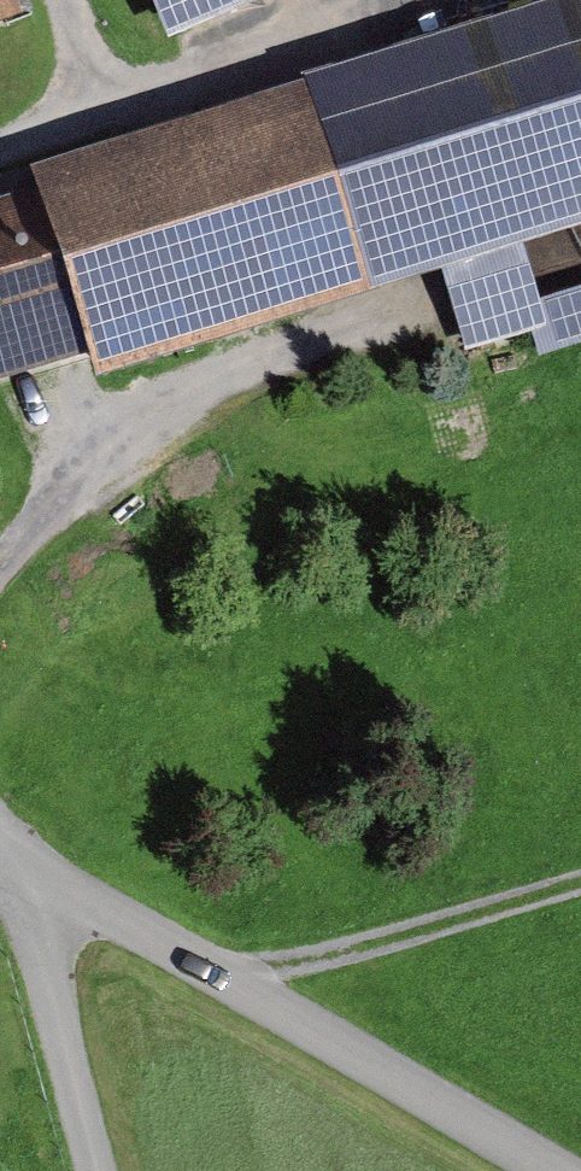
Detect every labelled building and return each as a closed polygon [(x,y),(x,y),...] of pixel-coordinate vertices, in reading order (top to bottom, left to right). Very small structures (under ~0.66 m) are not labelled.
[(580,342),(580,287),(537,300),(521,246),(580,228),(580,0),(562,0),(27,163),(36,192),(0,203),(0,379),(99,349),(107,374),(459,266),(479,334),(535,317),(546,352),(580,342)] [(18,20),(11,0),(0,0),(0,26),(18,20)] [(180,45),(280,0),(160,0),(180,45)]
